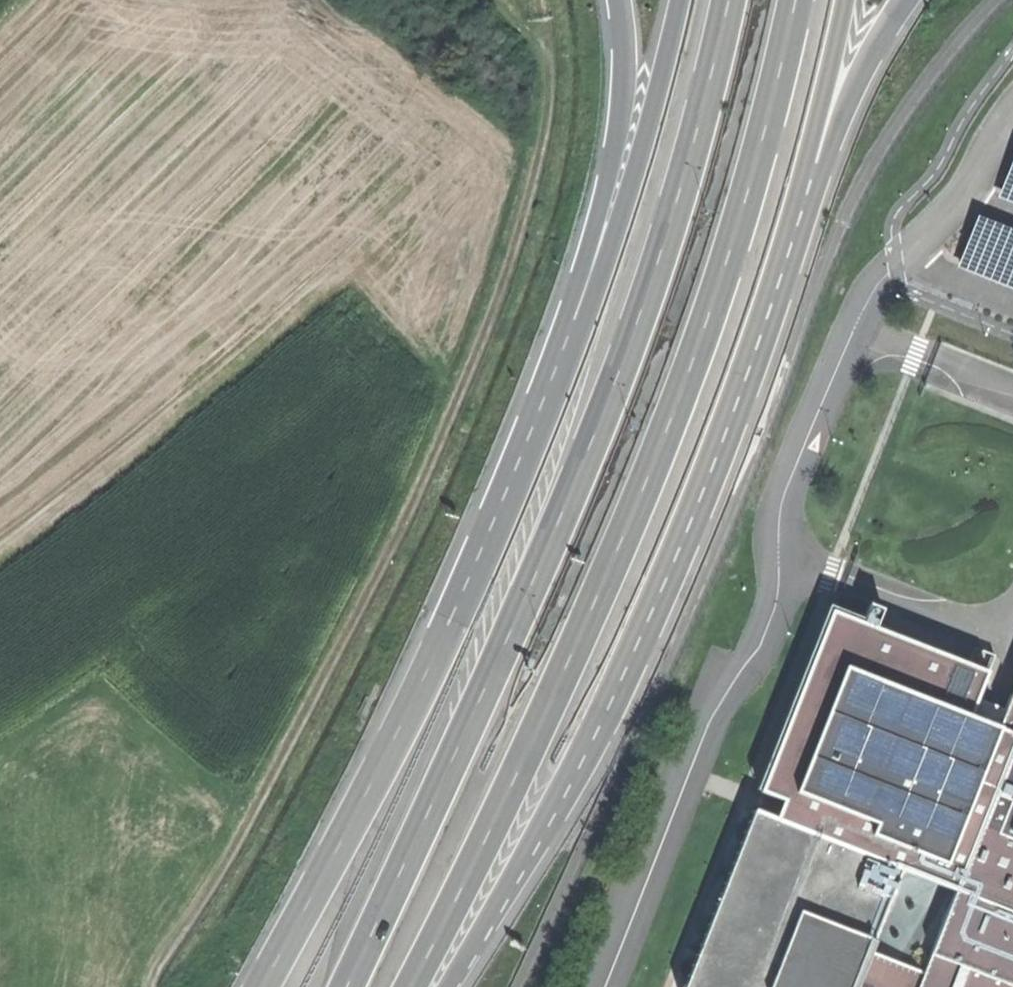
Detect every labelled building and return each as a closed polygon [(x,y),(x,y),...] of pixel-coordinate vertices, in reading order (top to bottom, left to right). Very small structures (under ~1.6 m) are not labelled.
[(761,795),(786,805),(779,820),(905,869),(958,889),(1012,751),(1012,740),(969,722),(987,677),(832,616),(761,795)] [(958,889),(925,972),(919,986),(1012,986),(1012,751),(958,889)] [(873,951),(905,869),(779,820),(754,811),(685,986),(859,986),(873,951)] [(859,986),(919,986),(925,972),(873,951),(859,986)]
